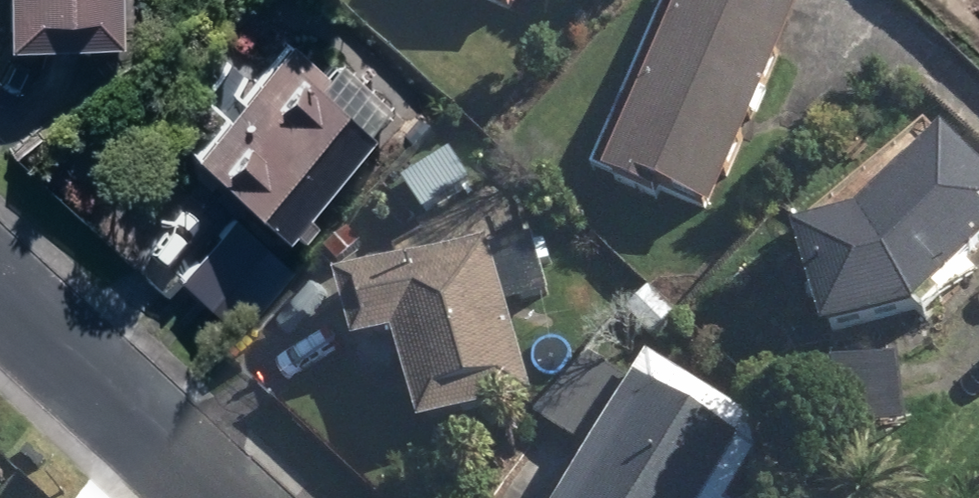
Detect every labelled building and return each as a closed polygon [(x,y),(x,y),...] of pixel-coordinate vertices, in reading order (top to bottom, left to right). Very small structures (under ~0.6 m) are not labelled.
[(2,63),(106,63),(106,0),(2,0),(2,63)] [(512,13),(519,0),(484,0),(512,13)] [(691,204),(781,3),(774,0),(658,0),(582,169),(647,198),(652,188),(691,204)] [(208,133),(298,215),(381,127),(376,122),(399,97),(348,49),(333,64),(302,34),(208,133)] [(788,329),(892,298),(978,220),(978,187),(919,120),(819,211),(758,229),(788,329)] [(187,267),(244,323),(298,267),(241,212),(187,267)] [(358,350),(399,339),(422,426),(523,397),(482,245),(442,256),(340,284),(358,350)] [(818,361),(825,426),(893,417),(884,353),(818,361)] [(752,456),(746,421),(650,361),(632,390),(581,359),(527,421),(589,459),(567,494),(574,497),(726,497),(752,456)]
